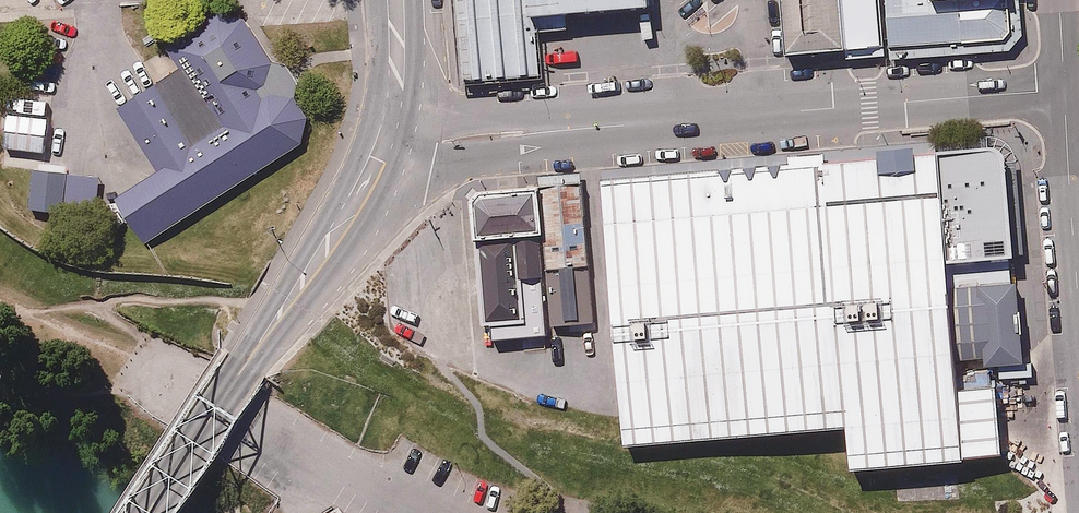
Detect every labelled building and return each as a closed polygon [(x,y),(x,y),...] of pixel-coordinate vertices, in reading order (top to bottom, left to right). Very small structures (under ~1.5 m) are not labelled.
[(297,133),(303,110),(234,0),(222,0),(160,40),(174,63),(103,109),(143,170),(101,197),(130,241),(297,133)] [(467,82),(540,77),(536,22),(651,14),(650,0),(461,0),(467,82)] [(847,52),(842,0),(784,0),(788,57),(847,52)] [(891,49),(887,0),(842,0),(847,52),(891,49)] [(891,49),(1006,41),(1012,34),(1010,0),(970,0),(933,2),(933,0),(887,0),(891,49)] [(48,151),(54,82),(25,80),(24,95),(4,94),(0,147),(48,151)] [(606,183),(627,449),(829,434),(832,476),(967,464),(968,461),(1003,457),(998,391),(962,394),(959,363),(953,289),(953,266),(1018,259),(1011,179),(1008,160),(1003,154),(997,151),(988,150),(606,183)] [(537,185),(549,329),(594,325),(584,184),(537,185)] [(473,189),(474,201),(483,328),(491,328),(493,339),(549,337),(549,329),(537,185),(473,189)] [(1020,286),(953,289),(959,363),(988,361),(988,369),(1029,366),(1020,286)]
